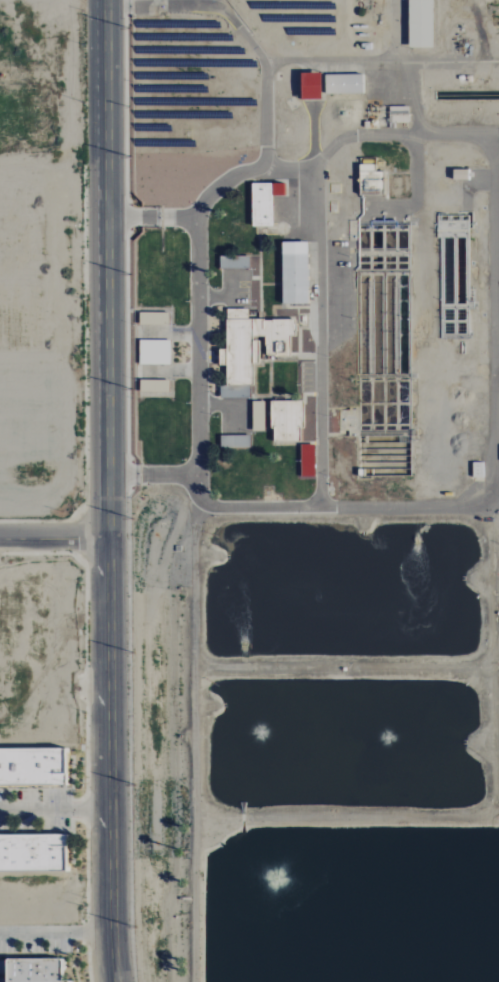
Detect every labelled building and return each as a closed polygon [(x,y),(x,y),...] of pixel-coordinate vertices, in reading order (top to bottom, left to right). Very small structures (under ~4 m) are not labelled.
[(408,48),(433,49),(433,0),(408,0),(408,48)] [(320,74),(300,74),(300,101),(321,100),(320,74)] [(325,75),(325,94),(364,94),(363,75),(325,75)] [(374,165),(361,165),(360,195),(382,196),(383,173),(373,172),(374,165)] [(467,170),(453,171),(453,181),(467,180),(467,170)] [(285,184),(251,184),(251,227),(272,227),(272,197),(285,197),(285,184)] [(307,243),(281,243),(282,305),(308,305),(307,243)] [(219,269),(249,269),(249,257),(219,256),(219,269)] [(295,320),(248,320),(248,310),(226,310),(226,350),(219,350),(219,367),(226,367),(226,385),(253,385),(253,364),(259,364),(259,346),(265,346),(265,356),(290,356),(290,337),(295,337),(295,320)] [(139,325),(168,325),(169,314),(139,313),(139,325)] [(170,366),(170,341),(139,341),(139,366),(170,366)] [(169,381),(140,381),(140,393),(169,393),(169,381)] [(249,394),(240,394),(240,387),(220,388),(220,399),(249,398),(249,394)] [(264,432),(265,402),(253,402),(252,432),(264,432)] [(271,442),(299,442),(299,427),(303,427),(303,402),(272,402),(271,442)] [(220,448),(250,448),(250,436),(220,436),(220,448)] [(301,445),(300,477),(314,477),(315,446),(301,445)] [(472,463),(472,478),(484,478),(484,463),(472,463)] [(66,784),(65,747),(0,748),(0,785),(66,784)] [(66,871),(65,833),(0,834),(0,872),(66,871)] [(5,981),(68,981),(68,980),(60,980),(61,958),(5,958),(5,981)]
